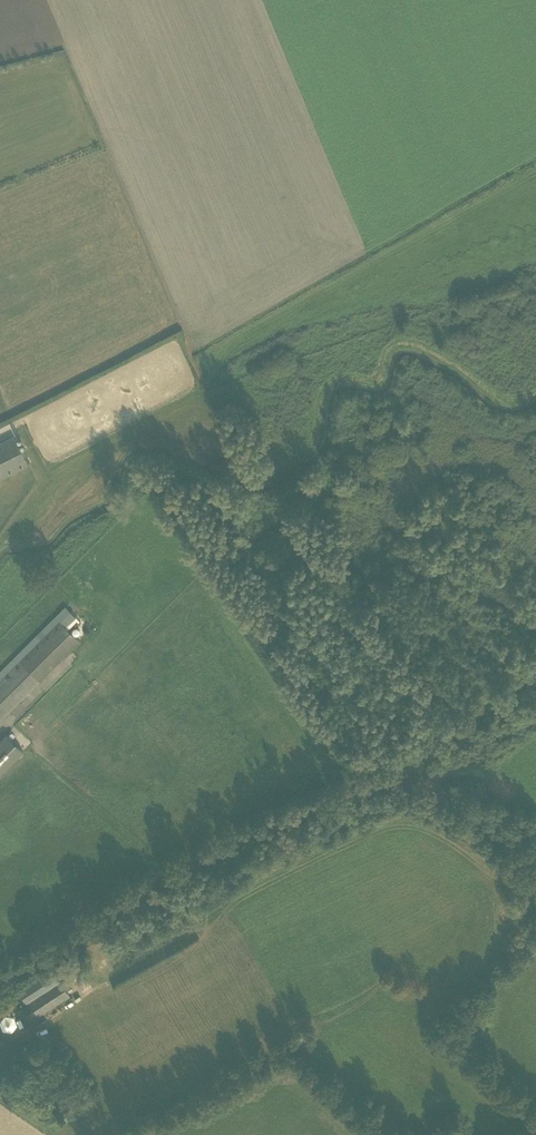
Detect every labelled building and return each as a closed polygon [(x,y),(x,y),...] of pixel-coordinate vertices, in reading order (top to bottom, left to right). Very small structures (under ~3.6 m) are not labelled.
[(28,464),(14,436),(0,443),(0,478),(28,464)] [(79,640),(60,621),(0,681),(0,719),(79,640)] [(0,741),(0,775),(23,752),(6,734),(0,741)] [(26,1003),(59,980),(60,980),(52,967),(51,968),(17,990),(26,1003)] [(69,995),(59,980),(26,1003),(21,1006),(30,1021),(69,995)] [(2,1030),(16,1029),(14,1014),(0,1016),(2,1030)] [(36,1041),(31,1035),(24,1042),(29,1047),(36,1041)] [(25,1087),(33,1093),(41,1082),(33,1076),(25,1087)] [(62,1080),(59,1092),(70,1095),(73,1083),(62,1080)]
